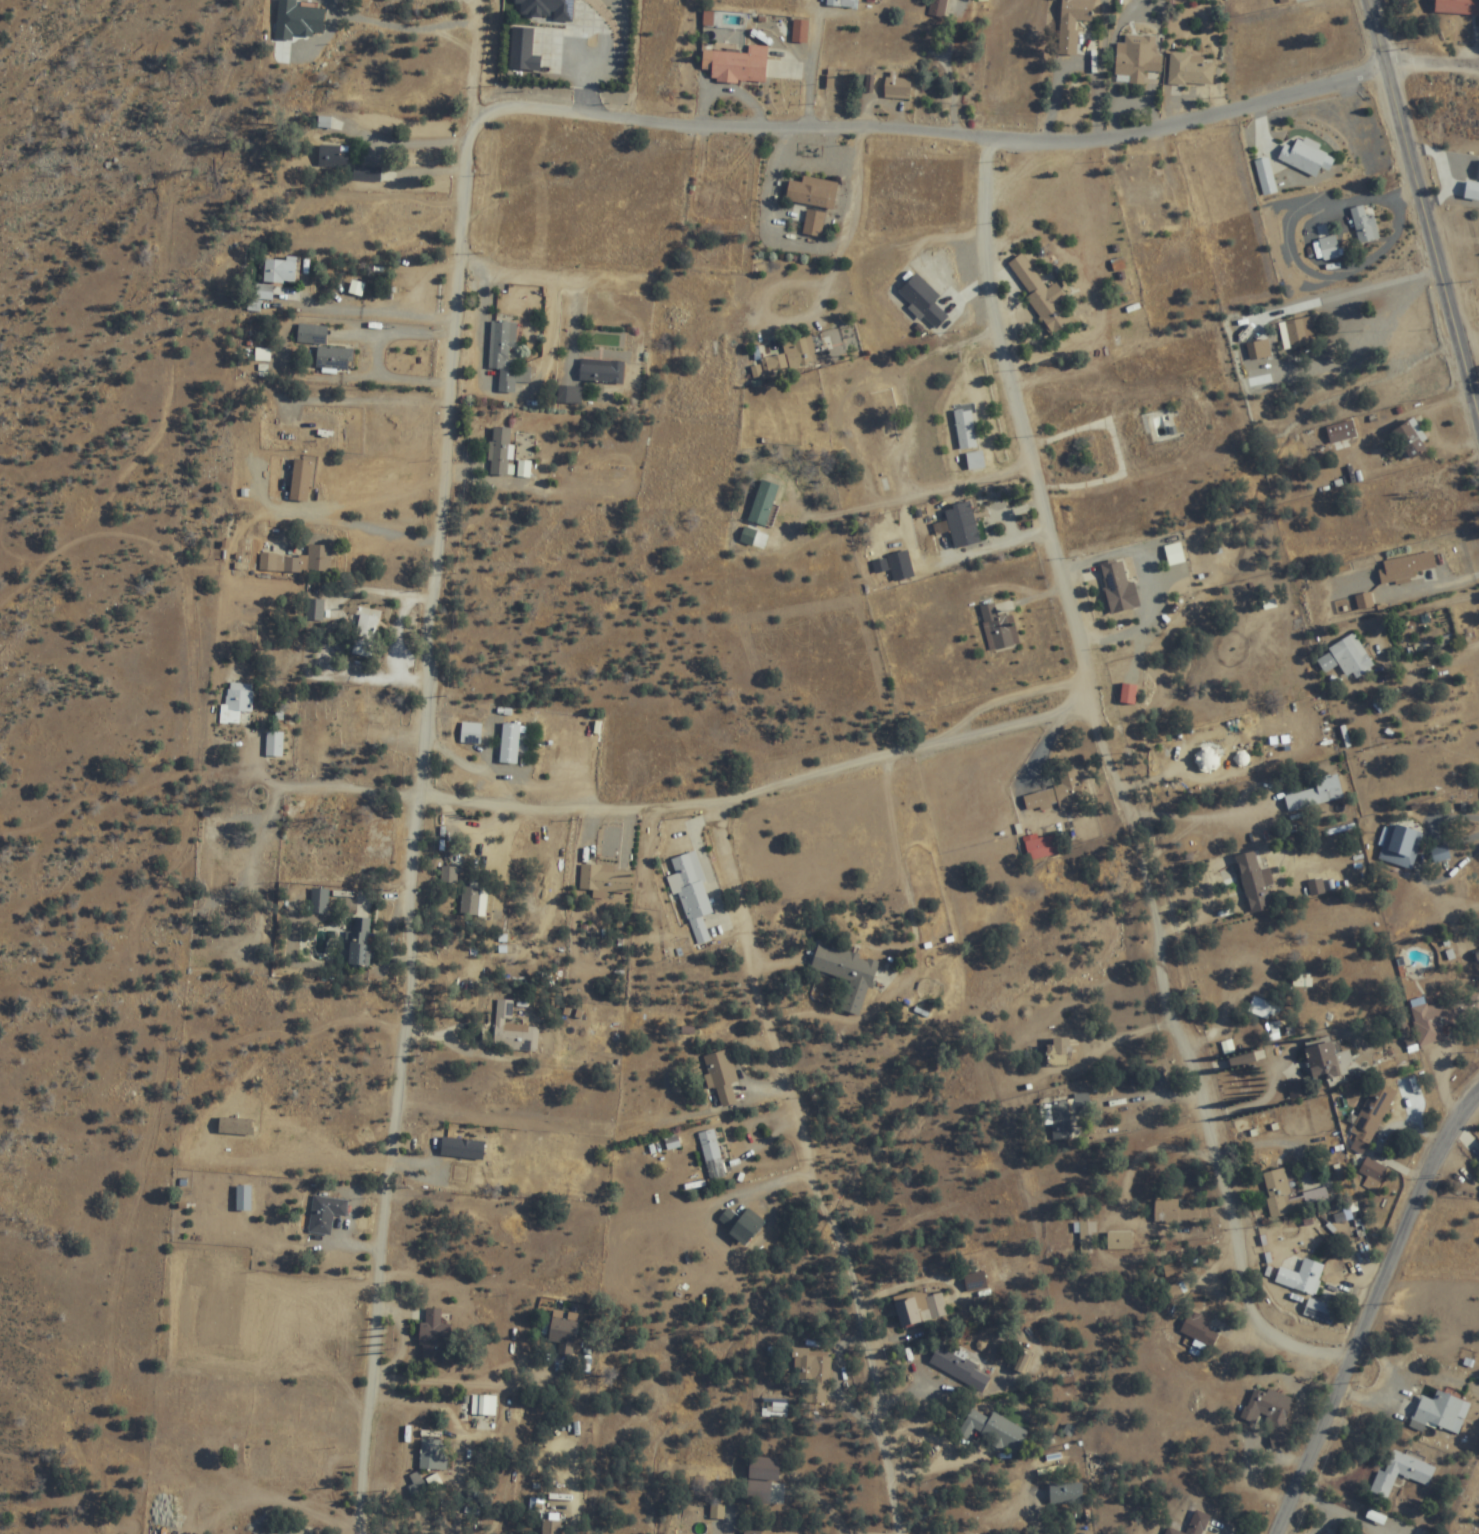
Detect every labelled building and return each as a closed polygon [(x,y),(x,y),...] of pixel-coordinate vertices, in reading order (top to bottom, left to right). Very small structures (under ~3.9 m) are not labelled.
[(276,42),(298,42),(298,0),(276,0),(276,42)] [(858,9),(858,0),(826,0),(826,8),(858,9)] [(943,19),(947,0),(931,0),(928,16),(943,19)] [(1076,57),(1078,22),(1091,22),(1093,0),(1095,0),(1061,0),(1057,55),(1076,57)] [(1434,12),(1478,15),(1478,0),(1435,0),(1434,12)] [(540,72),(541,57),(531,56),(533,29),(512,28),(509,70),(540,72)] [(1117,45),(1115,77),(1130,78),(1130,86),(1144,87),(1144,78),(1161,78),(1162,55),(1156,54),(1157,38),(1125,36),(1124,45),(1117,45)] [(767,47),(748,46),(748,55),(702,52),(701,71),(711,72),(710,83),(765,86),(767,47)] [(1214,64),(1204,63),(1204,55),(1170,54),(1169,84),(1212,87),(1214,64)] [(885,97),(910,97),(910,75),(885,75),(885,97)] [(1336,158),(1320,151),(1321,147),(1299,137),(1293,150),(1283,145),(1276,160),(1316,179),(1321,169),(1329,172),(1336,158)] [(348,147),(318,147),(318,167),(348,167),(348,147)] [(1255,162),(1263,197),(1278,194),(1269,158),(1255,162)] [(838,184),(803,177),(802,183),(789,181),(785,201),(833,211),(838,184)] [(1463,199),(1478,202),(1478,183),(1466,181),(1463,199)] [(1350,210),(1360,245),(1380,239),(1373,214),(1368,215),(1366,205),(1350,210)] [(821,238),(826,214),(808,211),(803,235),(821,238)] [(1339,250),(1336,235),(1318,239),(1322,254),(1339,250)] [(1054,286),(1046,291),(1023,255),(1007,264),(1051,335),(1075,320),(1054,286)] [(296,259),(263,259),(263,283),(296,283),(296,259)] [(935,332),(948,318),(934,304),(940,298),(917,275),(898,293),(935,332)] [(1311,318),(1286,322),(1290,350),(1315,346),(1311,318)] [(489,369),(499,369),(498,393),(515,394),(515,383),(523,383),(523,368),(515,368),(517,323),(490,322),(489,369)] [(298,344),(326,344),(326,326),(298,326),(298,344)] [(784,340),(784,356),(753,358),(754,374),(814,371),(813,339),(784,340)] [(1269,357),(1267,342),(1248,345),(1251,360),(1269,357)] [(353,349),(317,348),(316,370),(352,371),(353,349)] [(580,383),(624,384),(624,361),(580,360),(580,383)] [(582,405),(582,387),(558,387),(558,405),(582,405)] [(956,411),(957,450),(976,450),(976,411),(956,411)] [(1427,441),(1413,419),(1392,433),(1410,462),(1428,451),(1423,444),(1427,441)] [(1325,429),(1330,446),(1357,438),(1352,421),(1325,429)] [(490,476),(509,477),(510,428),(491,428),(490,476)] [(973,452),(973,472),(984,472),(984,452),(973,452)] [(945,514),(937,517),(944,542),(970,535),(959,497),(942,501),(945,514)] [(739,544),(748,544),(748,528),(739,528),(739,544)] [(883,542),(894,583),(911,578),(900,537),(883,542)] [(1163,547),(1167,561),(1186,554),(1181,541),(1163,547)] [(331,572),(331,547),(308,547),(308,572),(331,572)] [(260,572),(301,575),(302,557),(261,555),(260,572)] [(1383,561),(1384,570),(1379,571),(1380,584),(1425,578),(1424,572),(1435,571),(1433,555),(1383,561)] [(1099,565),(1109,615),(1139,609),(1134,583),(1127,585),(1122,561),(1099,565)] [(1356,595),(1359,608),(1372,605),(1370,593),(1356,595)] [(307,620),(323,620),(323,600),(307,600),(307,620)] [(1019,644),(1013,615),(998,618),(995,604),(980,607),(989,650),(1019,644)] [(380,611),(358,607),(350,654),(371,658),(380,611)] [(1344,678),(1355,673),(1356,677),(1373,669),(1357,632),(1329,645),(1344,678)] [(253,684),(225,683),(224,724),(252,725),(253,684)] [(519,763),(519,724),(501,724),(501,763),(519,763)] [(266,758),(284,758),(284,732),(266,732),(266,758)] [(1228,771),(1222,734),(1193,739),(1199,775),(1228,771)] [(1026,811),(1058,805),(1059,808),(1074,806),(1071,792),(1079,790),(1075,770),(1060,773),(1063,787),(1023,795),(1026,811)] [(1344,797),(1337,772),(1315,778),(1317,787),(1284,796),(1288,812),(1344,797)] [(1379,860),(1412,870),(1423,832),(1389,822),(1379,860)] [(1057,835),(1025,841),(1029,861),(1061,855),(1057,835)] [(1449,858),(1445,847),(1432,851),(1435,862),(1449,858)] [(1235,856),(1250,913),(1271,908),(1266,891),(1273,888),(1268,869),(1259,871),(1254,851),(1235,856)] [(671,859),(676,876),(667,879),(672,897),(681,895),(696,946),(711,942),(704,917),(714,914),(696,852),(671,859)] [(580,890),(630,894),(632,870),(581,866),(580,890)] [(457,868),(442,867),(441,883),(456,884),(457,868)] [(480,916),(480,888),(461,888),(461,916),(480,916)] [(328,913),(328,889),(312,889),(312,913),(328,913)] [(346,965),(371,966),(372,919),(353,918),(353,932),(347,932),(346,965)] [(811,969),(849,980),(840,1009),(861,1016),(877,961),(818,943),(811,969)] [(538,1052),(538,1025),(512,1024),(513,1000),(496,999),(494,1050),(538,1052)] [(1445,1041),(1442,1026),(1456,1023),(1452,1000),(1411,1008),(1416,1037),(1406,1039),(1408,1052),(1418,1050),(1417,1046),(1445,1041)] [(1287,1082),(1290,1098),(1313,1093),(1312,1086),(1348,1078),(1346,1073),(1355,1071),(1350,1049),(1339,1052),(1336,1040),(1304,1047),(1311,1077),(1287,1082)] [(729,1049),(704,1056),(720,1108),(737,1103),(731,1083),(738,1081),(729,1049)] [(1387,1166),(1365,1157),(1386,1106),(1366,1098),(1350,1136),(1355,1138),(1344,1162),(1359,1168),(1357,1173),(1367,1177),(1363,1187),(1376,1192),(1387,1166)] [(1049,1102),(1049,1110),(1043,1111),(1044,1124),(1052,1124),(1052,1139),(1071,1138),(1070,1101),(1049,1102)] [(444,1158),(430,1158),(430,1178),(466,1179),(468,1129),(445,1129),(444,1158)] [(699,1133),(711,1182),(726,1179),(714,1129),(699,1133)] [(679,1146),(678,1138),(666,1141),(668,1149),(679,1146)] [(1330,1204),(1327,1187),(1298,1193),(1297,1189),(1291,1191),(1286,1168),(1262,1173),(1271,1216),(1330,1204)] [(348,1199),(313,1195),(309,1233),(330,1235),(332,1216),(346,1217),(348,1199)] [(1154,1222),(1196,1224),(1197,1207),(1177,1206),(1178,1196),(1155,1195),(1154,1222)] [(729,1232),(744,1246),(765,1223),(749,1208),(739,1218),(729,1208),(718,1219),(731,1231),(729,1232)] [(1132,1250),(1132,1232),(1108,1232),(1108,1250),(1132,1250)] [(1275,1283),(1314,1296),(1325,1265),(1304,1258),(1299,1274),(1280,1267),(1275,1283)] [(967,1292),(987,1288),(983,1272),(964,1276),(967,1292)] [(947,1317),(941,1290),(894,1300),(899,1327),(947,1317)] [(1303,1315),(1331,1327),(1338,1310),(1309,1298),(1303,1315)] [(441,1309),(425,1309),(425,1323),(420,1323),(420,1363),(448,1363),(448,1324),(441,1324),(441,1309)] [(1208,1329),(1212,1322),(1190,1311),(1180,1332),(1213,1349),(1220,1335),(1208,1329)] [(548,1341),(560,1343),(558,1356),(570,1358),(577,1322),(553,1317),(548,1341)] [(970,1368),(974,1360),(938,1344),(928,1366),(975,1388),(973,1393),(981,1397),(990,1377),(970,1368)] [(800,1403),(828,1404),(830,1351),(791,1349),(790,1396),(801,1397),(800,1403)] [(1296,1402),(1254,1385),(1239,1424),(1254,1430),(1260,1415),(1274,1421),(1266,1442),(1278,1447),(1296,1402)] [(1409,1428),(1423,1433),(1427,1424),(1459,1435),(1470,1404),(1436,1392),(1433,1401),(1420,1396),(1409,1428)] [(496,1396),(472,1396),(472,1415),(496,1415),(496,1396)] [(1016,1456),(1027,1430),(992,1415),(990,1419),(969,1410),(959,1436),(972,1441),(973,1438),(1016,1456)] [(447,1470),(448,1441),(421,1440),(420,1470),(447,1470)] [(1436,1468),(1389,1449),(1372,1493),(1388,1500),(1397,1475),(1428,1487),(1436,1468)] [(779,1459),(749,1457),(746,1504),(769,1506),(771,1481),(778,1482),(779,1459)] [(411,1475),(412,1495),(424,1494),(423,1475),(411,1475)] [(1209,1515),(1195,1510),(1186,1533),(1202,1533),(1209,1515)] [(541,1521),(541,1533),(559,1533),(559,1521),(541,1521)]
